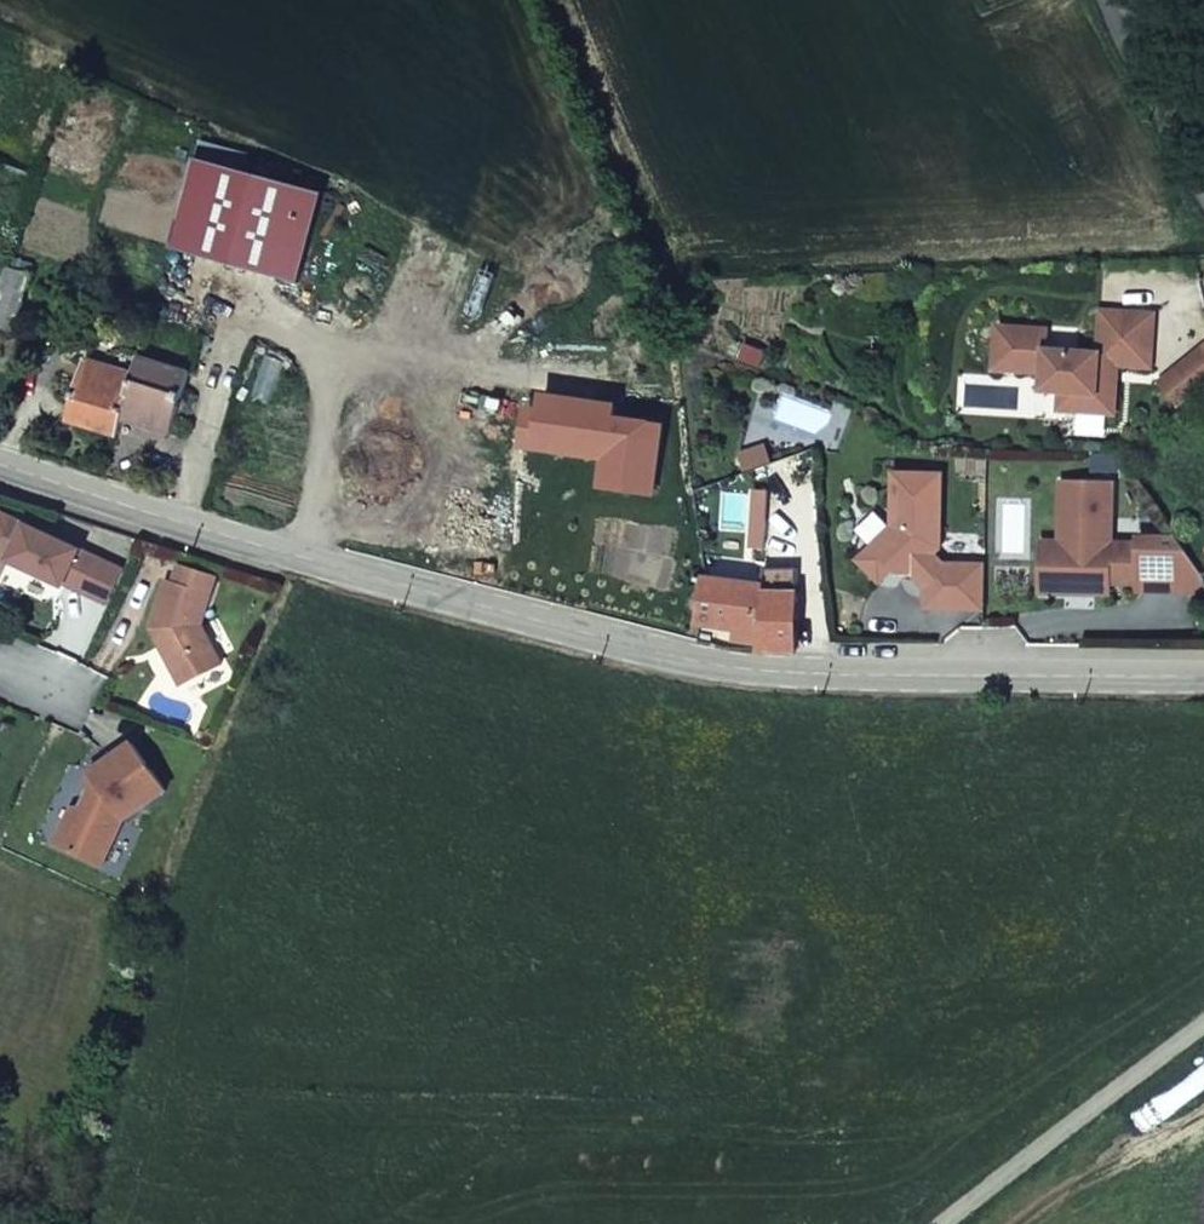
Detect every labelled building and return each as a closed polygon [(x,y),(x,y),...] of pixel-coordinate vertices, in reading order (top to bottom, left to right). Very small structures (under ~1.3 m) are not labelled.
[(303,212),(203,180),(180,249),(281,282),(303,212)] [(0,283),(0,310),(17,316),(30,274),(6,266),(0,283)] [(1150,367),(1153,315),(1101,311),(1098,354),(1046,350),(1047,330),(997,327),(994,370),(1043,373),(1042,391),(1060,392),(1078,393),(1077,412),(1114,414),(1116,382),(1107,381),(1108,369),(1117,370),(1117,365),(1150,367)] [(1160,383),(1179,406),(1203,386),(1203,347),(1160,383)] [(190,370),(140,355),(135,372),(124,409),(175,424),(190,370)] [(67,418),(117,433),(122,416),(124,409),(135,372),(87,356),(67,418)] [(1107,381),(1116,382),(1117,370),(1108,369),(1107,381)] [(1078,393),(1060,392),(1059,410),(1077,412),(1078,393)] [(124,409),(122,416),(172,432),(175,424),(124,409)] [(738,444),(747,471),(771,463),(762,435),(738,444)] [(926,607),(975,608),(975,564),(944,563),(934,553),(941,548),(942,474),(894,473),(893,527),(873,547),(894,569),(898,573),(913,573),(917,570),(926,580),(926,607)] [(1062,482),(1060,542),(1059,592),(1109,593),(1109,582),(1109,576),(1125,577),(1125,583),(1203,585),(1200,572),(1178,539),(1138,538),(1138,544),(1110,544),(1111,483),(1062,482)] [(0,512),(0,554),(9,558),(8,561),(31,572),(33,567),(43,572),(40,576),(63,587),(64,584),(86,594),(102,560),(0,512)] [(1041,592),(1059,592),(1060,542),(1042,542),(1041,592)] [(894,569),(873,547),(859,559),(881,582),(894,569)] [(987,608),(988,564),(975,564),(975,608),(987,608)] [(216,577),(179,565),(173,583),(166,582),(151,629),(159,645),(164,643),(169,652),(166,660),(180,685),(221,664),(201,625),(216,577)] [(43,572),(33,567),(31,572),(40,576),(43,572)] [(761,585),(704,578),(699,622),(759,630),(758,636),(764,637),(762,648),(797,650),(798,614),(812,614),(812,579),(797,578),(796,570),(778,571),(778,593),(760,591),(761,585)] [(164,643),(159,645),(166,660),(169,652),(164,643)] [(165,791),(132,743),(90,772),(94,778),(87,783),(90,788),(96,795),(90,806),(81,807),(63,847),(102,865),(123,819),(165,791)] [(90,788),(81,807),(90,806),(96,795),(90,788)] [(56,844),(63,847),(81,807),(73,808),(56,844)]
